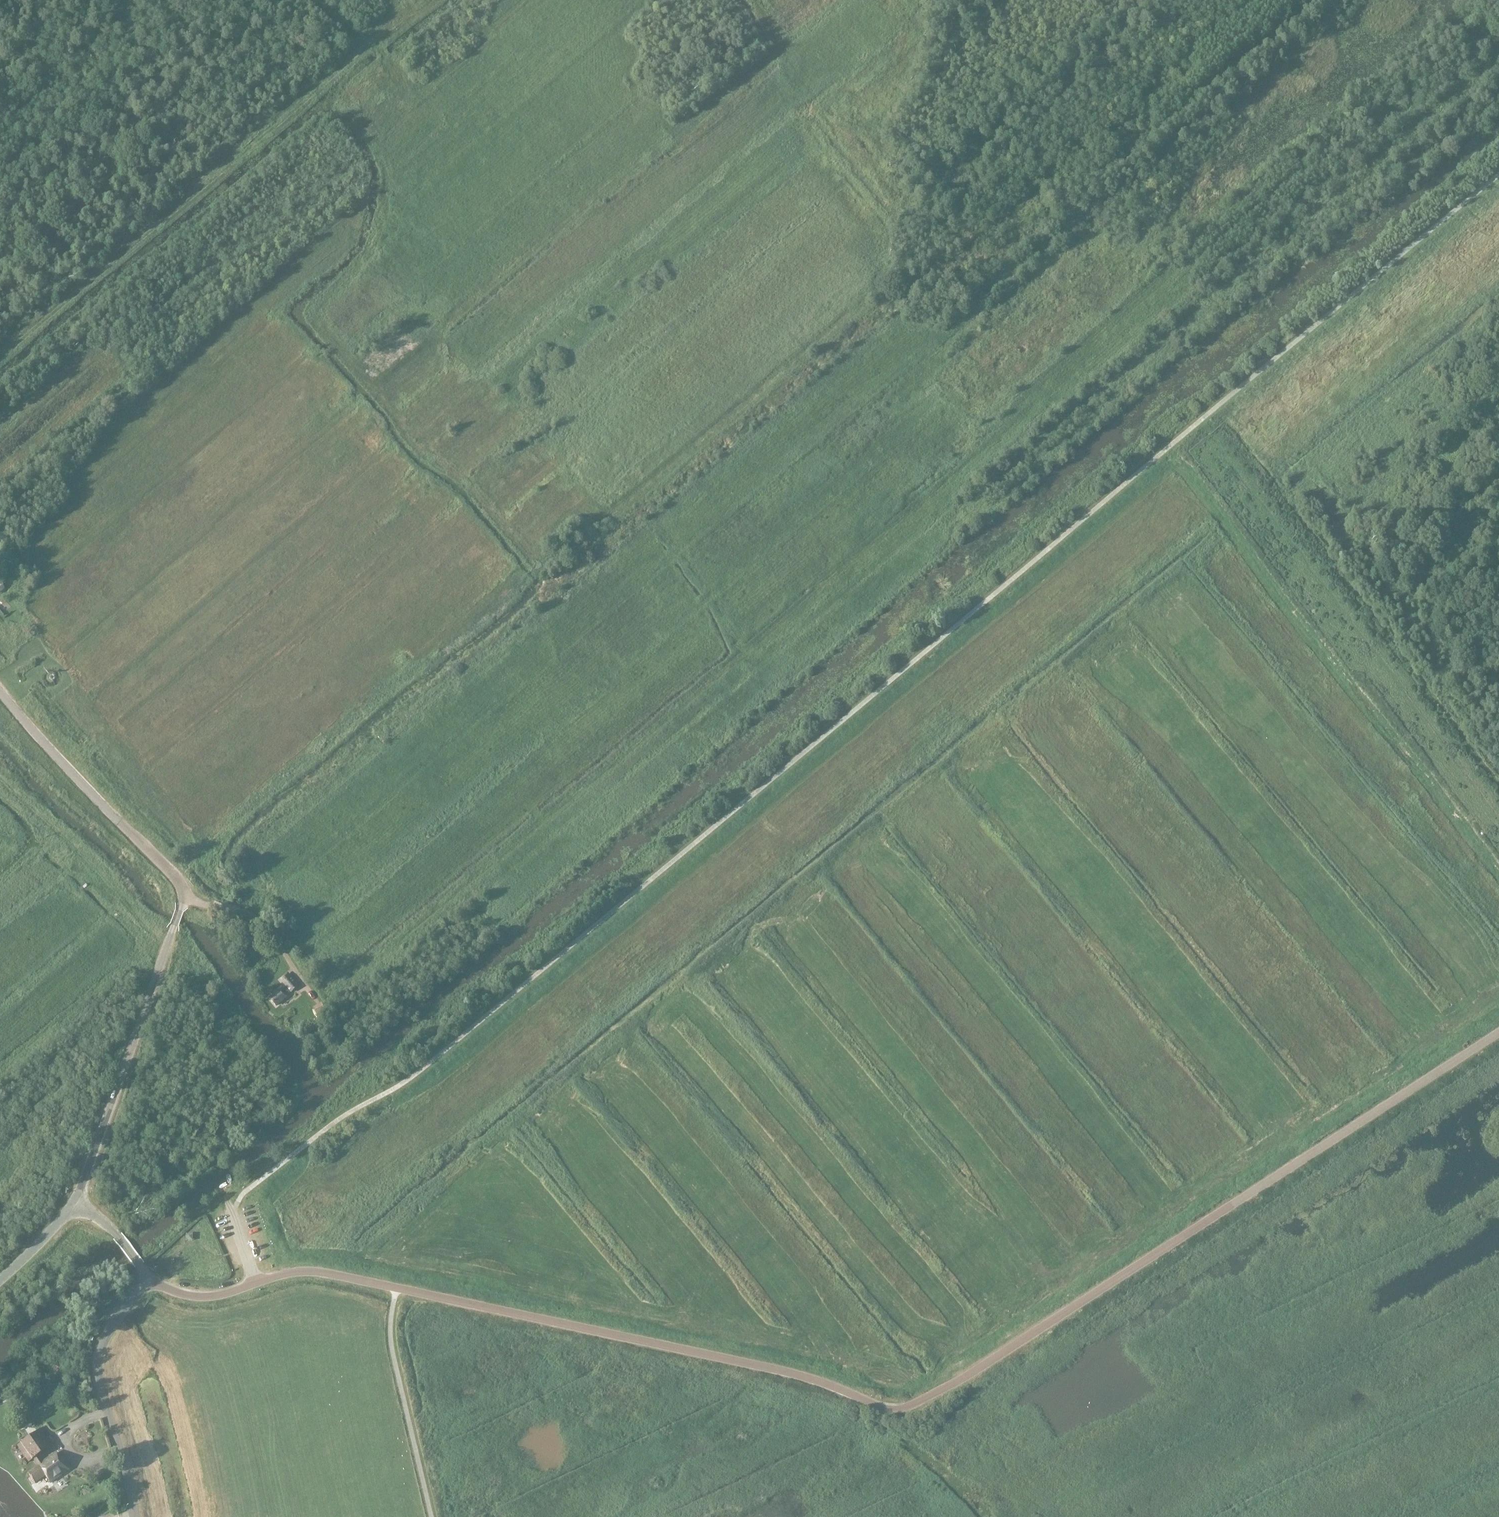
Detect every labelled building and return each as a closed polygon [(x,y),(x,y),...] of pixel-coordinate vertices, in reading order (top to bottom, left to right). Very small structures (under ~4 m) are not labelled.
[(493,277),(496,283),(505,278),(502,272),(493,277)] [(472,289),(477,298),(488,291),(486,288),(491,285),(487,279),(472,289)] [(415,389),(419,393),(429,384),(425,380),(415,389)] [(282,984),(285,987),(280,992),(279,990),(269,998),(275,1006),(285,999),(284,997),(290,992),(290,993),(297,986),(289,977),(282,984)] [(1498,1008),(1498,995),(1486,1004),(1492,1013),(1498,1008)] [(321,1003),(313,1008),(318,1018),(327,1013),(321,1003)] [(941,1366),(938,1354),(924,1358),(928,1370),(941,1366)] [(18,1446),(30,1463),(34,1459),(39,1466),(28,1473),(35,1483),(45,1477),(50,1484),(69,1471),(57,1454),(42,1464),(38,1457),(55,1445),(44,1428),(18,1446)]
